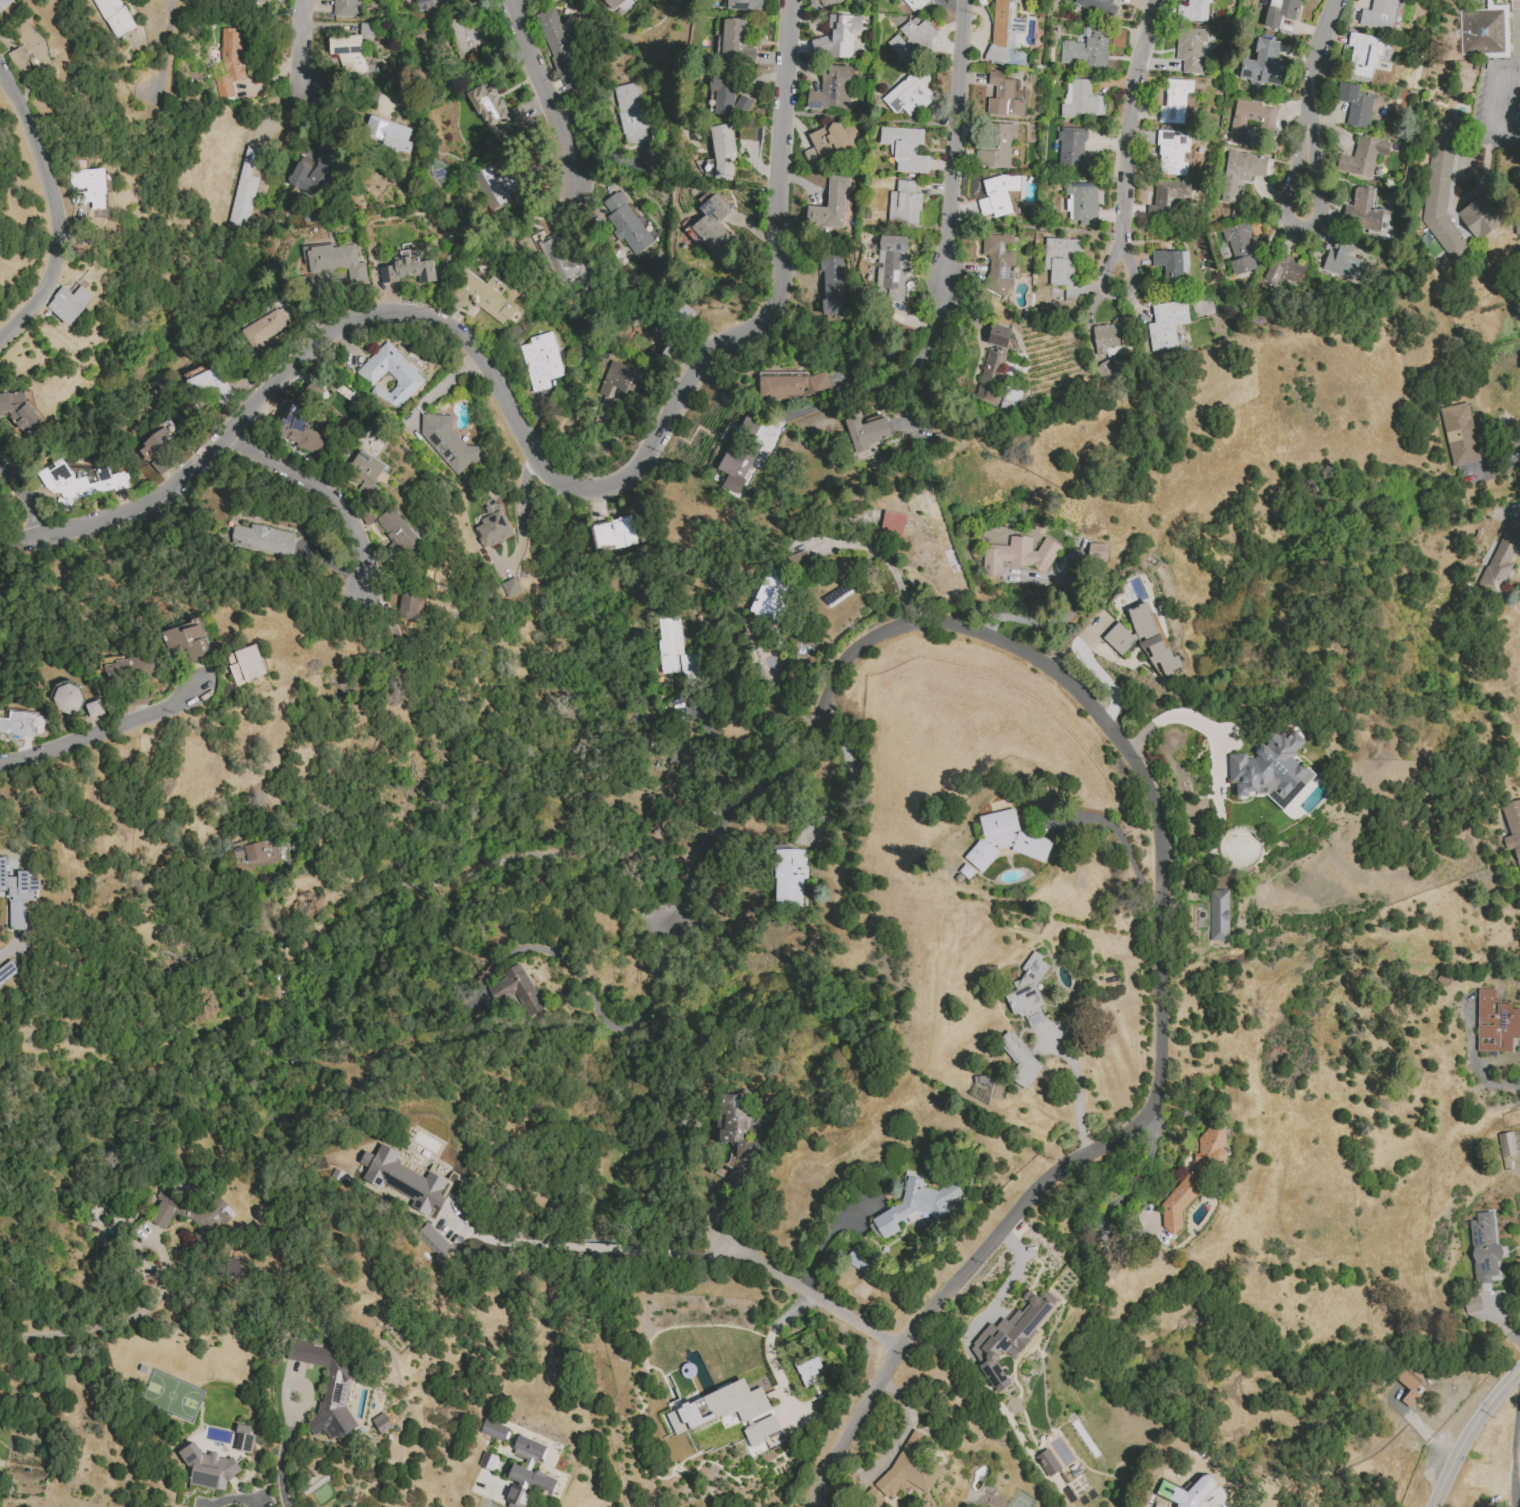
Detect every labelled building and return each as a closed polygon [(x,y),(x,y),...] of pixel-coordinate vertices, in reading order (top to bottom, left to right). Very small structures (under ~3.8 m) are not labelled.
[(13,0),(0,12),(0,0),(13,0)] [(111,37),(92,0),(121,0),(138,28),(111,37)] [(333,16),(363,17),(363,2),(356,1),(356,0),(334,0),(333,16)] [(435,6),(433,0),(415,0),(418,10),(435,6)] [(625,0),(603,0),(612,11),(625,0)] [(727,9),(728,0),(768,0),(767,12),(727,9)] [(823,9),(842,0),(819,0),(823,9)] [(914,13),(929,0),(903,0),(914,13)] [(989,62),(1007,63),(1008,47),(1019,48),(1019,33),(1025,33),(1026,19),(1015,18),(1015,0),(992,0),(989,62)] [(1112,0),(1074,0),(1073,2),(1112,19),(1118,7),(1111,4),(1112,0)] [(1177,5),(1176,21),(1208,22),(1209,0),(1187,0),(1187,5),(1177,5)] [(1263,26),(1279,30),(1282,17),(1295,20),(1300,0),(1268,0),(1267,5),(1263,26)] [(1370,10),(1372,0),(1396,0),(1390,30),(1359,24),(1362,8),(1370,10)] [(535,14),(564,90),(583,83),(554,7),(535,14)] [(1460,11),(1502,9),(1504,52),(1461,53),(1460,11)] [(491,46),(482,13),(449,23),(458,56),(491,46)] [(861,16),(829,14),(828,38),(813,37),(812,56),(851,57),(852,30),(860,31),(861,16)] [(887,42),(904,62),(919,50),(930,60),(932,40),(939,33),(926,18),(920,22),(914,16),(898,29),(900,31),(887,42)] [(20,46),(7,54),(14,66),(27,59),(35,72),(52,62),(28,19),(11,29),(20,46)] [(725,20),(746,21),(745,47),(756,48),(754,64),(722,61),(725,20)] [(1108,27),(1087,26),(1086,42),(1061,41),(1059,65),(1106,67),(1108,27)] [(221,28),(220,55),(225,73),(212,76),(218,99),(234,94),(231,81),(246,78),(241,58),(242,32),(235,32),(235,28),(221,28)] [(1175,60),(1183,60),(1182,73),(1200,73),(1202,42),(1207,42),(1207,29),(1177,28),(1175,60)] [(1382,38),(1349,33),(1347,46),(1352,47),(1351,56),(1343,55),(1341,64),(1349,65),(1348,74),(1375,78),(1382,38)] [(329,36),(330,54),(340,54),(341,75),(364,74),(362,35),(329,36)] [(1279,41),(1258,38),(1254,61),(1242,59),(1239,78),(1251,79),(1250,82),(1279,86),(1282,66),(1275,65),(1279,41)] [(851,66),(822,65),(821,92),(808,91),(807,107),(849,109),(851,66)] [(989,70),(1005,71),(1004,79),(1014,80),(1014,99),(1025,100),(1023,115),(987,112),(987,98),(995,98),(996,85),(988,84),(989,70)] [(912,72),(935,99),(922,110),(919,107),(909,116),(902,109),(895,115),(881,98),(912,72)] [(713,113),(725,116),(733,115),(745,121),(754,101),(741,95),(735,105),(736,93),(737,78),(710,77),(708,90),(715,91),(713,113)] [(1091,79),(1071,79),(1071,104),(1060,103),(1060,117),(1073,117),(1073,114),(1103,115),(1103,97),(1090,96),(1091,79)] [(1184,124),(1185,93),(1192,93),(1193,80),(1166,79),(1165,106),(1159,105),(1158,123),(1184,124)] [(1339,82),(1359,85),(1358,92),(1373,95),(1367,128),(1346,124),(1350,102),(1335,100),(1339,82)] [(645,130),(638,83),(615,86),(622,134),(645,130)] [(493,85),(485,89),(483,84),(466,93),(473,106),(480,102),(494,127),(507,120),(516,136),(530,128),(517,106),(508,111),(493,85)] [(1277,107),(1235,100),(1228,142),(1248,146),(1249,138),(1244,137),(1246,124),(1255,125),(1254,130),(1272,133),(1277,107)] [(412,128),(370,115),(364,136),(384,142),(383,146),(409,154),(413,142),(408,141),(412,128)] [(808,134),(814,146),(803,151),(810,163),(853,144),(851,139),(854,137),(854,130),(840,122),(831,122),(825,122),(822,128),(808,134)] [(1017,124),(993,123),(991,151),(975,150),(974,166),(1010,168),(1011,139),(1017,140),(1017,124)] [(711,128),(732,124),(737,153),(733,180),(718,178),(719,164),(711,128)] [(1421,220),(1451,260),(1471,247),(1445,213),(1457,127),(1432,125),(1421,220)] [(880,127),(924,130),(923,145),(916,144),(916,155),(929,156),(928,173),(896,171),(897,158),(893,158),(894,144),(878,143),(880,127)] [(1085,129),(1059,127),(1057,170),(1094,172),(1094,157),(1084,157),(1085,129)] [(1160,131),(1157,173),(1186,176),(1187,163),(1182,163),(1183,152),(1189,152),(1190,133),(1160,131)] [(1339,154),(1352,157),(1358,134),(1390,143),(1387,155),(1377,153),(1371,177),(1335,169),(1339,154)] [(258,177),(252,176),(258,148),(245,145),(228,224),(247,228),(258,177)] [(300,156),(287,184),(321,199),(341,155),(324,147),(317,163),(300,156)] [(1234,203),(1237,180),(1249,182),(1249,175),(1265,177),(1268,156),(1226,152),(1220,202),(1234,203)] [(68,171),(71,204),(91,202),(92,210),(107,209),(106,194),(107,194),(105,168),(68,171)] [(982,181),(986,198),(977,200),(981,216),(992,213),(993,217),(1012,213),(1007,192),(1021,189),(1017,173),(982,181)] [(807,206),(827,207),(828,175),(850,176),(849,189),(845,189),(842,228),(822,226),(822,224),(806,223),(807,206)] [(915,181),(896,180),(896,191),(889,191),(888,226),(919,227),(920,193),(915,193),(915,181)] [(1191,182),(1154,181),(1154,205),(1146,205),(1146,218),(1175,219),(1175,195),(1190,195),(1191,182)] [(1097,225),(1097,183),(1064,184),(1064,197),(1065,197),(1066,212),(1071,211),(1071,220),(1078,220),(1078,225),(1097,225)] [(1380,230),(1383,210),(1372,209),(1375,189),(1355,186),(1352,206),(1344,205),(1341,225),(1380,230)] [(616,191),(653,241),(634,255),(621,239),(618,241),(611,232),(615,229),(606,216),(610,213),(602,201),(616,191)] [(715,192),(731,211),(718,222),(745,252),(726,269),(691,227),(705,215),(699,207),(715,192)] [(1455,213),(1483,192),(1503,219),(1476,240),(1455,213)] [(1232,275),(1256,268),(1252,254),(1258,252),(1249,221),(1220,229),(1224,242),(1228,241),(1233,260),(1228,261),(1232,275)] [(1012,293),(1011,252),(1005,252),(1005,244),(1014,244),(1014,234),(982,234),(982,255),(987,255),(988,293),(1012,293)] [(904,302),(907,236),(879,235),(876,300),(904,302)] [(1368,262),(1348,255),(1353,244),(1333,236),(1320,271),(1359,286),(1368,262)] [(589,259),(559,258),(559,238),(538,238),(538,252),(550,252),(549,281),(588,283),(589,259)] [(1081,240),(1045,238),(1043,269),(1050,269),(1049,285),(1065,286),(1065,302),(1077,303),(1078,287),(1072,287),(1073,269),(1080,269),(1081,240)] [(306,251),(309,273),(346,269),(348,279),(366,277),(364,262),(358,263),(355,244),(331,247),(331,244),(310,247),(310,250),(306,251)] [(1188,250),(1151,251),(1152,266),(1164,266),(1164,282),(1188,281),(1188,250)] [(1263,280),(1277,287),(1281,279),(1297,287),(1307,265),(1277,250),(1263,280)] [(821,300),(822,315),(843,314),(842,301),(844,301),(842,253),(819,255),(820,271),(822,271),(824,299),(821,300)] [(379,267),(382,284),(398,281),(398,278),(418,275),(419,283),(437,281),(433,259),(417,261),(416,254),(393,257),(394,265),(379,267)] [(463,267),(485,284),(492,275),(507,286),(500,295),(523,314),(514,325),(506,318),(502,324),(466,297),(464,308),(446,302),(452,288),(462,289),(463,267)] [(53,296),(62,285),(73,295),(81,285),(94,297),(69,326),(46,307),(54,297),(53,296)] [(650,331),(674,297),(696,312),(674,349),(650,331)] [(1151,305),(1154,323),(1147,324),(1151,353),(1177,349),(1174,325),(1190,323),(1187,300),(1151,305)] [(240,329),(280,306),(291,324),(261,341),(262,344),(261,347),(257,349),(252,349),(240,329)] [(1090,326),(1093,355),(1107,354),(1106,349),(1127,347),(1124,317),(1114,318),(1114,324),(1090,326)] [(1010,328),(991,324),(987,345),(988,345),(975,402),(993,406),(1010,328)] [(518,346),(530,343),(528,338),(551,331),(565,376),(548,380),(551,388),(532,392),(518,346)] [(355,372),(386,341),(425,380),(396,408),(369,394),(373,385),(389,393),(395,387),(396,380),(386,370),(369,386),(355,372)] [(1116,373),(1107,359),(1095,367),(1104,381),(1116,373)] [(610,360),(597,393),(634,409),(647,373),(610,360)] [(233,399),(217,365),(186,380),(192,394),(205,388),(214,408),(233,399)] [(759,376),(809,376),(825,371),(831,389),(813,395),(785,395),(786,400),(758,399),(759,376)] [(1018,412),(1020,390),(1004,387),(1001,410),(1018,412)] [(11,412),(15,433),(41,429),(37,405),(26,407),(24,390),(0,394),(0,414),(11,412)] [(1439,408),(1453,467),(1481,460),(1467,402),(1439,408)] [(295,446),(317,455),(324,435),(305,428),(309,417),(289,410),(286,419),(283,418),(276,435),(296,442),(295,446)] [(420,413),(419,434),(456,476),(479,458),(479,446),(466,445),(452,429),(451,415),(420,413)] [(843,420),(855,453),(868,450),(867,444),(892,436),(886,417),(860,425),(858,415),(843,420)] [(717,469),(726,474),(721,486),(738,494),(745,480),(743,478),(763,442),(755,438),(761,425),(745,416),(717,469)] [(365,425),(386,444),(376,459),(385,465),(371,486),(365,497),(355,491),(363,480),(346,469),(357,452),(348,446),(365,425)] [(175,445),(168,430),(138,444),(145,459),(175,445)] [(128,490),(125,472),(110,475),(108,464),(66,472),(63,460),(50,462),(52,468),(41,470),(45,496),(61,493),(63,501),(128,490)] [(477,504),(483,517),(479,519),(481,524),(473,527),(475,531),(473,532),(481,549),(514,534),(498,502),(495,503),(492,496),(477,504)] [(419,542),(395,506),(375,520),(399,556),(419,542)] [(881,531),(903,533),(905,513),(883,511),(881,531)] [(636,545),(631,517),(592,524),(596,548),(613,545),(614,549),(636,545)] [(1519,538),(1519,522),(1509,518),(1479,584),(1498,593),(1511,564),(1509,563),(1519,538)] [(233,525),(249,528),(250,523),(295,534),(291,558),(228,544),(233,525)] [(982,575),(1000,576),(1001,560),(1013,566),(1031,566),(1046,573),(1059,545),(1044,537),(1037,551),(1031,551),(1032,537),(1010,536),(1009,546),(988,545),(983,555),(982,575)] [(1107,561),(1107,543),(1088,543),(1088,561),(1107,561)] [(794,568),(808,561),(802,550),(788,558),(794,568)] [(750,610),(778,622),(796,579),(767,568),(750,610)] [(507,597),(521,591),(515,577),(501,583),(507,597)] [(415,619),(418,593),(400,591),(397,617),(415,619)] [(1126,609),(1139,641),(1138,641),(1141,650),(1147,647),(1153,665),(1158,662),(1164,679),(1173,676),(1171,670),(1182,666),(1177,655),(1169,658),(1148,601),(1126,609)] [(662,673),(683,672),(684,678),(697,676),(696,654),(683,655),(682,640),(686,640),(685,624),(679,624),(678,615),(657,617),(662,673)] [(1120,655),(1135,639),(1117,622),(1102,638),(1120,655)] [(160,632),(177,627),(178,630),(200,624),(209,652),(203,653),(204,658),(184,663),(180,650),(166,654),(160,632)] [(224,656),(230,675),(242,671),(246,681),(269,673),(258,643),(224,656)] [(105,660),(106,680),(155,678),(154,657),(105,660)] [(68,683),(79,688),(84,700),(77,711),(66,715),(55,710),(52,699),(56,687),(68,683)] [(85,704),(100,699),(104,713),(89,718),(85,704)] [(32,737),(32,735),(42,736),(45,715),(9,711),(8,719),(0,718),(0,733),(32,737)] [(1228,755),(1246,754),(1246,758),(1254,758),(1257,755),(1254,753),(1262,744),(1265,746),(1267,743),(1265,740),(1274,731),(1279,736),(1283,731),(1288,736),(1294,730),(1305,740),(1295,752),(1297,753),(1292,758),(1296,762),(1299,759),(1315,774),(1282,810),(1266,796),(1235,796),(1235,782),(1229,782),(1228,755)] [(690,757),(672,750),(667,763),(685,770),(690,757)] [(1501,805),(1509,836),(1502,838),(1506,851),(1512,849),(1519,875),(1519,799),(1501,805)] [(1018,829),(1014,808),(978,816),(983,839),(978,840),(964,858),(982,873),(997,853),(996,848),(1011,845),(1012,852),(1045,862),(1051,841),(1047,838),(1018,829)] [(230,844),(237,871),(280,860),(274,837),(247,844),(246,840),(230,844)] [(808,850),(776,849),(775,904),(802,905),(802,879),(807,879),(808,850)] [(26,929),(25,901),(36,900),(36,890),(40,890),(40,880),(29,881),(28,871),(17,871),(17,877),(7,877),(6,857),(0,857),(0,890),(8,889),(9,930),(26,929)] [(1209,890),(1209,941),(1228,941),(1228,890),(1209,890)] [(1044,1022),(1038,1006),(1043,1004),(1036,987),(1046,969),(1041,955),(1032,950),(1021,969),(1024,977),(1012,982),(1015,991),(1005,995),(1011,1011),(1026,1020),(1029,1028),(1044,1022)] [(19,971),(11,960),(0,968),(0,985),(19,971)] [(546,1007),(519,963),(502,973),(504,977),(486,988),(494,1002),(513,991),(529,1017),(546,1007)] [(1511,1052),(1511,1038),(1519,1038),(1519,1009),(1511,1009),(1511,1004),(1497,1004),(1496,1013),(1491,1013),(1492,1001),(1495,1001),(1495,989),(1477,989),(1477,1051),(1511,1052)] [(1021,1088),(1043,1070),(1010,1029),(997,1040),(1019,1068),(1011,1075),(1021,1088)] [(747,1184),(757,1140),(745,1138),(751,1108),(740,1106),(742,1097),(723,1093),(713,1139),(731,1143),(727,1163),(719,1161),(715,1177),(747,1184)] [(1161,1204),(1162,1226),(1172,1236),(1182,1225),(1181,1211),(1226,1160),(1224,1123),(1211,1123),(1197,1139),(1198,1151),(1192,1158),(1197,1162),(1161,1204)] [(1498,1134),(1500,1156),(1516,1154),(1513,1132),(1498,1134)] [(395,1162),(401,1150),(383,1141),(375,1156),(365,1151),(359,1163),(368,1167),(362,1180),(381,1189),(383,1184),(414,1199),(409,1207),(428,1216),(434,1204),(441,1208),(445,1198),(440,1195),(447,1180),(429,1171),(426,1177),(395,1162)] [(902,1202),(872,1219),(883,1239),(897,1231),(899,1221),(917,1212),(931,1215),(934,1220),(948,1212),(944,1204),(962,1194),(955,1181),(936,1191),(921,1188),(922,1179),(907,1176),(902,1202)] [(1474,1284),(1490,1283),(1490,1276),(1497,1276),(1496,1261),(1497,1261),(1494,1211),(1475,1213),(1476,1220),(1469,1220),(1474,1284)] [(453,1249),(428,1222),(415,1234),(440,1261),(453,1249)] [(867,1274),(875,1259),(853,1247),(845,1262),(867,1274)] [(1015,1359),(1058,1300),(1047,1291),(1037,1296),(1028,1289),(1022,1298),(1028,1303),(1025,1307),(1014,1313),(1008,1321),(1003,1317),(996,1327),(989,1322),(970,1347),(975,1358),(981,1362),(979,1365),(989,1386),(997,1392),(1009,1386),(996,1358),(1002,1350),(1015,1359)] [(1464,1313),(1482,1311),(1480,1295),(1462,1298),(1464,1313)] [(354,1354),(291,1344),(289,1361),(328,1367),(323,1400),(318,1402),(316,1417),(306,1422),(312,1436),(324,1430),(327,1437),(334,1438),(357,1428),(346,1404),(354,1354)] [(812,1384),(809,1374),(821,1371),(818,1358),(796,1364),(803,1387),(812,1384)] [(1414,1390),(1419,1384),(1403,1370),(1396,1378),(1410,1390),(1401,1401),(1410,1408),(1420,1395),(1414,1390)] [(779,1431),(763,1386),(749,1391),(746,1382),(664,1411),(672,1436),(738,1412),(750,1447),(765,1441),(763,1436),(779,1431)] [(380,1434),(392,1426),(383,1412),(371,1420),(380,1434)] [(740,1422),(736,1412),(719,1419),(723,1429),(740,1422)] [(509,1429),(485,1418),(479,1432),(503,1443),(509,1429)] [(254,1428),(239,1424),(233,1449),(248,1453),(254,1428)] [(878,1491),(894,1499),(903,1480),(928,1493),(942,1467),(921,1456),(930,1438),(910,1428),(878,1491)] [(526,1459),(523,1466),(531,1469),(534,1460),(540,1462),(547,1447),(518,1435),(511,1453),(526,1459)] [(225,1490),(226,1481),(241,1472),(233,1459),(219,1457),(217,1453),(210,1452),(203,1455),(195,1442),(178,1452),(186,1466),(192,1467),(189,1485),(225,1490)] [(1035,1457),(1048,1477),(1061,1469),(1048,1448),(1035,1457)] [(492,1471),(498,1457),(483,1451),(478,1465),(492,1471)] [(557,1479),(512,1463),(507,1479),(514,1482),(505,1506),(523,1506),(530,1488),(551,1495),(557,1479)] [(1215,1481),(1202,1472),(1194,1485),(1188,1481),(1182,1491),(1162,1478),(1153,1491),(1177,1506),(1198,1506),(1215,1481)]
